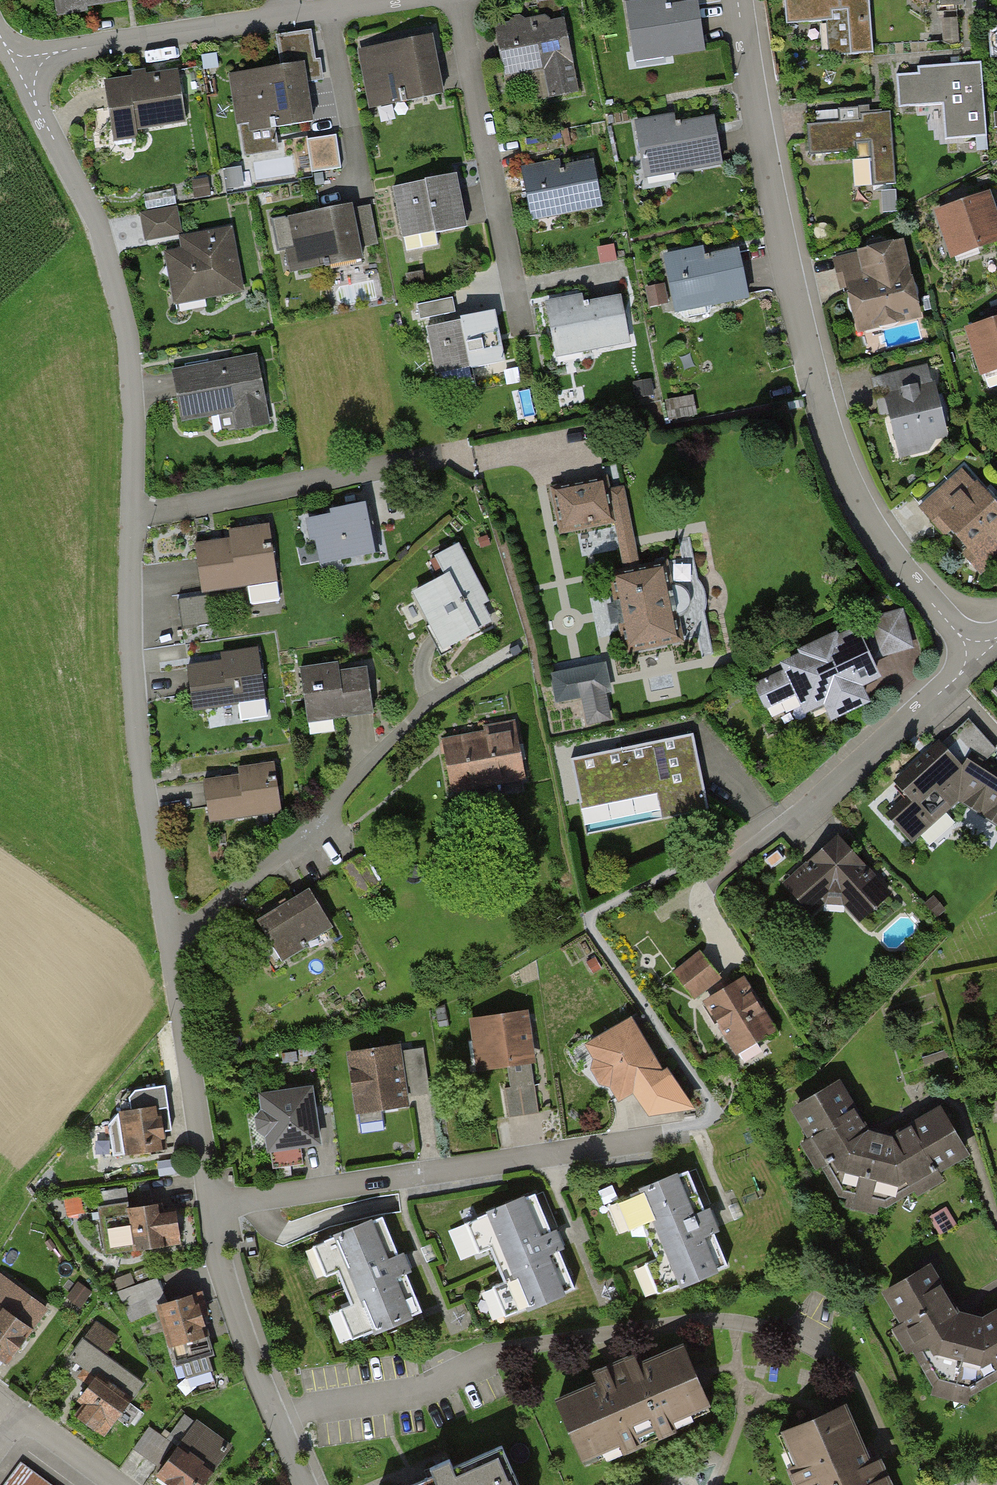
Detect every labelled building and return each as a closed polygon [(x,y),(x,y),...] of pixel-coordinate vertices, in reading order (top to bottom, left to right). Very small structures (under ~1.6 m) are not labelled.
[(48,16),(121,1),(121,0),(45,0),(48,16)] [(618,1),(628,58),(695,46),(688,2),(661,7),(660,0),(624,0),(618,1)] [(787,22),(828,20),(830,53),(872,51),(869,0),(785,0),(787,22)] [(580,90),(562,10),(490,27),(501,75),(543,66),(550,97),(580,90)] [(280,65),(224,74),(233,127),(271,121),(273,129),(311,123),(304,85),(322,82),(318,57),(311,58),(306,30),(275,36),(280,65)] [(428,36),(353,50),(364,107),(439,93),(428,36)] [(955,63),(918,65),(919,73),(899,75),(901,104),(944,101),(946,136),(986,134),(981,61),(955,63)] [(170,66),(95,80),(107,141),(129,137),(128,129),(180,119),(170,66)] [(851,121),(808,123),(811,153),(868,150),(870,184),(891,183),(886,111),(858,112),(858,120),(851,121)] [(675,113),(637,120),(647,176),(722,163),(719,144),(713,115),(677,122),(675,113)] [(343,133),(311,134),(313,168),(344,166),(343,133)] [(553,156),(513,164),(525,223),(597,208),(587,158),(554,165),(553,156)] [(453,174),(387,188),(400,252),(435,245),(432,232),(463,226),(453,174)] [(929,209),(947,254),(996,235),(996,204),(990,207),(982,188),(929,209)] [(371,201),(267,221),(272,250),(282,248),(287,273),(358,259),(356,247),(379,243),(371,201)] [(172,209),(138,214),(142,241),(177,235),(172,209)] [(227,230),(174,240),(176,250),(159,253),(169,306),(239,292),(227,230)] [(904,240),(834,257),(838,275),(841,288),(848,286),(858,331),(922,316),(904,240)] [(703,247),(664,255),(676,309),(748,294),(744,272),(739,249),(705,256),(703,247)] [(576,293),(538,302),(550,356),(627,339),(616,293),(578,302),(576,293)] [(489,310),(420,325),(432,377),(500,362),(489,310)] [(966,326),(981,373),(996,368),(996,316),(966,326)] [(253,354),(170,369),(180,422),(227,413),(231,430),(266,424),(253,354)] [(924,364),(869,378),(890,458),(927,449),(925,440),(943,435),(924,364)] [(919,504),(972,568),(996,547),(996,511),(962,469),(919,504)] [(622,473),(603,476),(619,568),(603,571),(618,658),(671,648),(655,558),(637,561),(622,473)] [(593,478),(544,488),(553,534),(602,525),(593,478)] [(359,503),(298,516),(303,545),(310,544),(315,566),(370,556),(359,503)] [(223,538),(186,544),(195,594),(272,581),(262,524),(222,531),(223,538)] [(435,576),(405,592),(436,650),(486,623),(478,609),(484,605),(452,545),(427,559),(435,576)] [(892,654),(909,650),(897,608),(861,617),(872,659),(892,654)] [(773,673),(747,686),(761,712),(786,700),(794,717),(813,707),(820,721),(858,701),(852,689),(872,679),(844,624),(767,662),(773,673)] [(215,663),(181,667),(187,710),(260,700),(252,648),(214,653),(215,663)] [(603,658),(541,669),(548,707),(577,702),(582,726),(601,722),(595,689),(609,687),(603,658)] [(332,661),(295,666),(302,721),(366,712),(360,669),(334,673),(332,661)] [(886,819),(910,841),(956,802),(996,830),(996,761),(992,758),(996,754),(996,753),(968,721),(956,732),(892,791),(903,801),(886,819)] [(509,730),(437,743),(446,791),(518,778),(509,730)] [(693,731),(571,757),(581,808),(658,792),(663,817),(708,807),(699,761),(693,731)] [(233,776),(197,780),(202,821),(276,812),(270,762),(231,766),(233,776)] [(822,847),(782,881),(812,916),(826,905),(844,905),(860,923),(893,894),(838,832),(822,847)] [(301,887),(247,920),(271,960),(325,928),(301,887)] [(696,951),(666,973),(687,1000),(716,978),(709,968),(696,951)] [(737,976),(694,1001),(726,1055),(769,1030),(737,976)] [(521,1011),(462,1019),(469,1069),(529,1060),(521,1011)] [(622,1020),(576,1046),(607,1100),(653,1074),(622,1020)] [(397,1046),(341,1053),(348,1113),(404,1107),(397,1046)] [(831,1076),(781,1106),(829,1190),(877,1207),(962,1156),(931,1108),(879,1135),(858,1128),(831,1076)] [(159,1084),(120,1090),(115,1099),(117,1110),(111,1111),(118,1159),(158,1153),(152,1111),(163,1110),(159,1084)] [(307,1086),(248,1095),(256,1151),(267,1150),(269,1169),(303,1164),(301,1150),(316,1147),(307,1086)] [(679,1167),(622,1190),(663,1288),(719,1265),(679,1167)] [(523,1192),(463,1217),(504,1314),(564,1289),(523,1192)] [(121,1202),(95,1206),(103,1254),(177,1242),(172,1214),(160,1216),(158,1206),(123,1212),(121,1202)] [(372,1216),(312,1240),(352,1339),(412,1315),(372,1216)] [(872,1295),(915,1377),(963,1388),(996,1368),(996,1298),(965,1317),(944,1313),(921,1270),(872,1295)] [(153,1310),(142,1286),(120,1296),(131,1321),(153,1310)] [(15,1287),(0,1307),(0,1356),(6,1361),(45,1309),(15,1287)] [(201,1292),(159,1306),(177,1363),(183,1361),(187,1376),(216,1367),(199,1314),(207,1311),(201,1292)] [(96,1323),(71,1356),(85,1366),(78,1375),(90,1383),(79,1399),(86,1404),(78,1414),(104,1433),(140,1382),(102,1355),(115,1337),(96,1323)] [(691,1344),(561,1397),(587,1460),(717,1406),(691,1344)] [(767,1433),(789,1484),(873,1484),(838,1403),(767,1433)] [(185,1415),(169,1437),(180,1445),(156,1478),(166,1484),(171,1484),(172,1483),(174,1484),(201,1484),(229,1446),(185,1415)] [(134,1448),(157,1465),(172,1444),(167,1440),(169,1437),(163,1432),(160,1437),(149,1428),(134,1448)] [(401,1484),(516,1484),(499,1444),(401,1484)] [(21,1462),(5,1484),(52,1484),(21,1462)]
